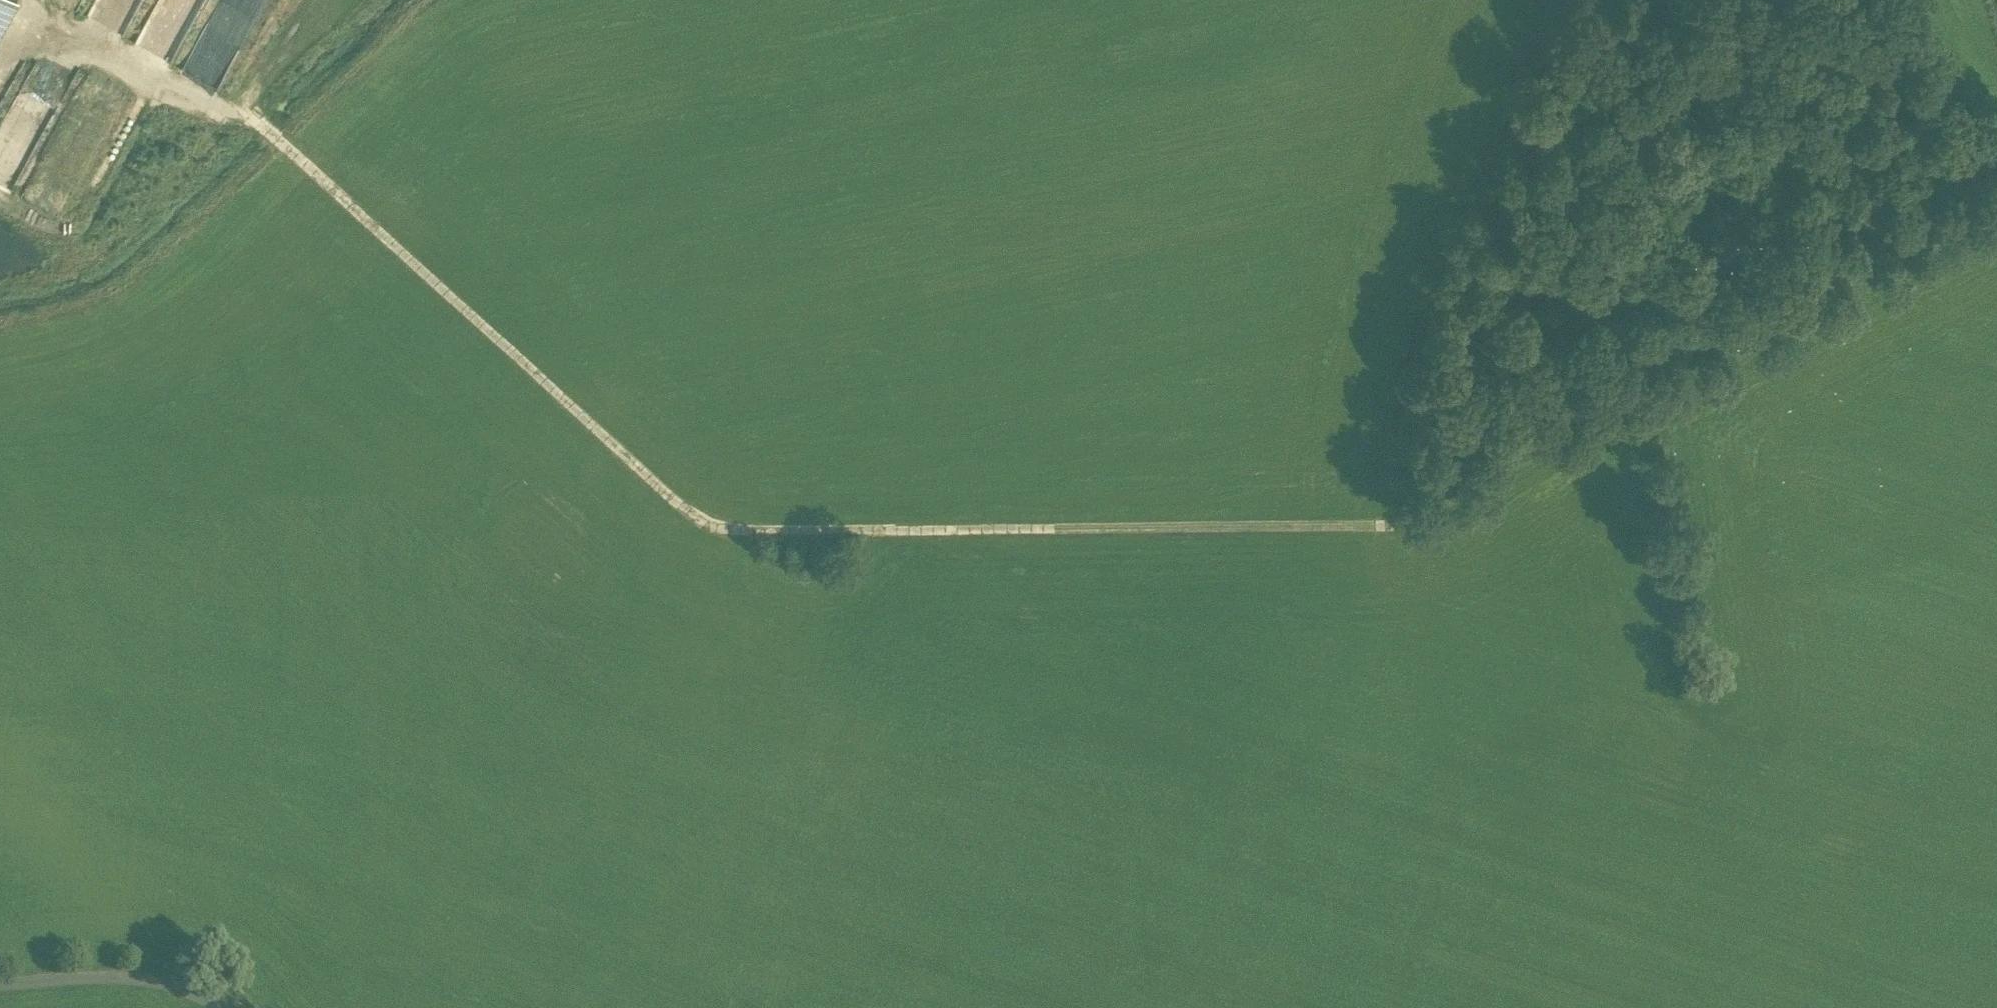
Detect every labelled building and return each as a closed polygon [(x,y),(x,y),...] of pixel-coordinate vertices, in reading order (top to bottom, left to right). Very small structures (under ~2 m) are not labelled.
[(17,0),(0,0),(0,31),(18,1),(17,0)]
